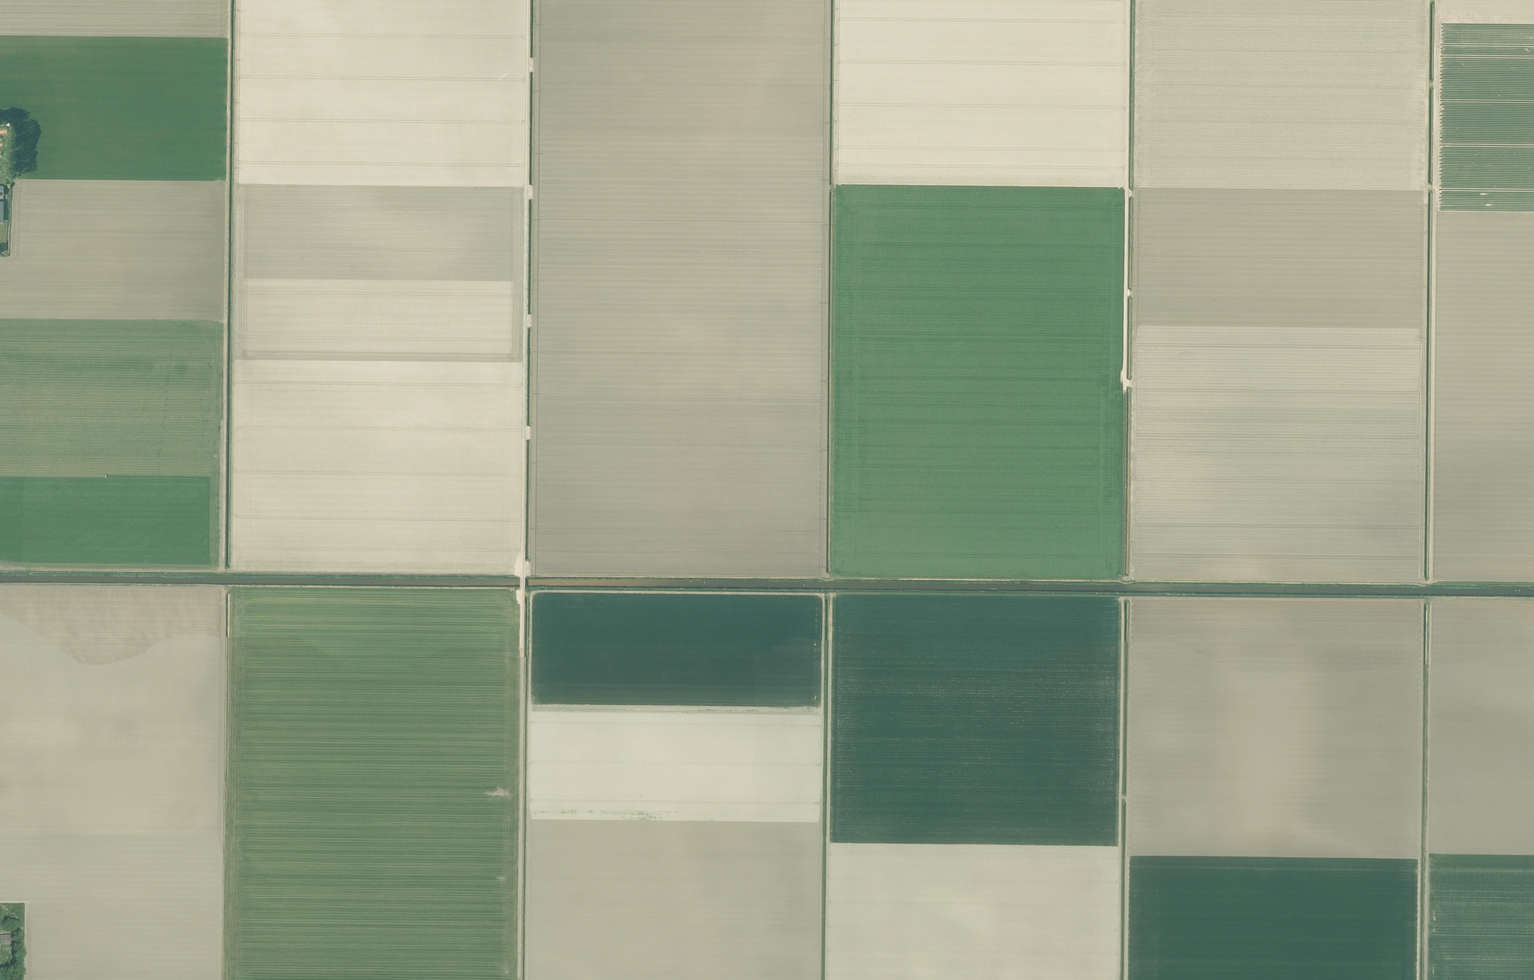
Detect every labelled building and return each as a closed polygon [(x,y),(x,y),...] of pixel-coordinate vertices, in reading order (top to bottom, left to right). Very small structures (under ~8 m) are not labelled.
[(15,945),(15,936),(0,936),(0,945),(15,945)]
